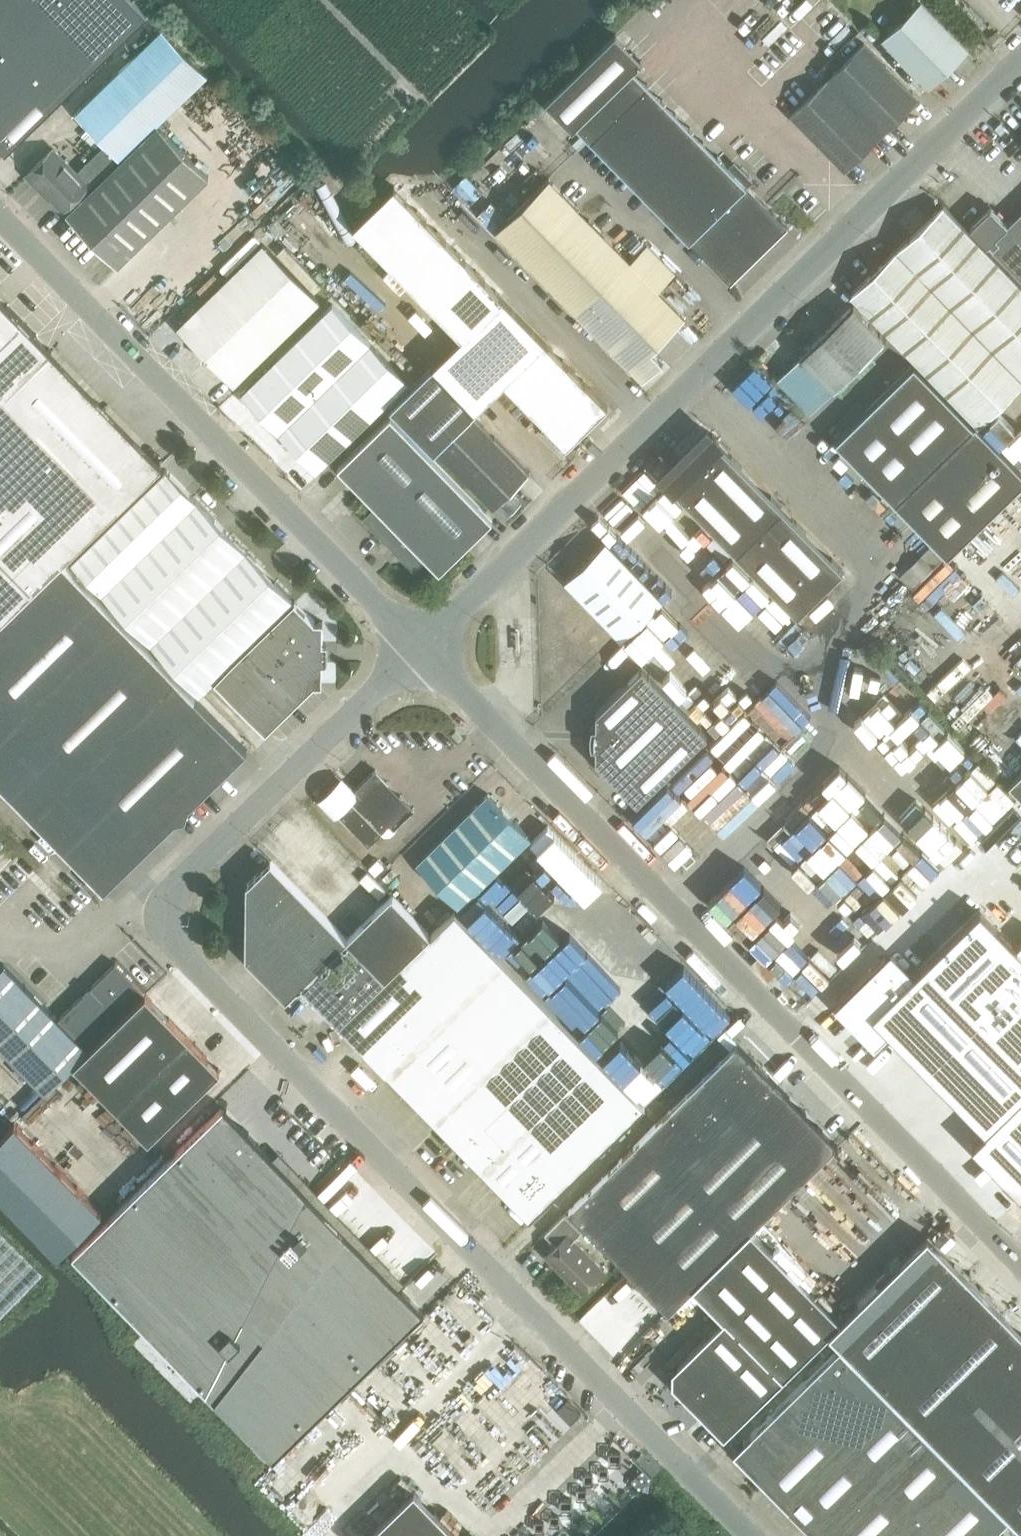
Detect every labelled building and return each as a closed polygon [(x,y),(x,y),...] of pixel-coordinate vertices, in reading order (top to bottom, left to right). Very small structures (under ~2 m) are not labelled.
[(147,14),(134,0),(0,0),(0,143),(6,149),(147,14)] [(968,48),(921,0),(920,0),(883,37),(930,85),(968,48)] [(120,159),(158,123),(208,75),(162,28),(76,112),(105,143),(78,168),(66,157),(55,146),(27,172),(63,209),(116,155),(120,159)] [(728,165),(647,83),(634,69),(643,60),(616,33),(545,103),(572,130),(577,124),(590,138),(730,281),(787,225),(767,204),(746,184),(752,178),(733,160),(728,165)] [(835,52),(818,69),(827,78),(881,134),(918,98),(863,42),(845,60),(844,61),(835,52)] [(827,78),(789,114),(823,148),(845,170),(881,134),(827,78)] [(158,123),(120,159),(66,212),(117,265),(208,176),(158,123)] [(630,258),(549,177),(495,229),(643,379),(663,359),(652,348),(685,315),(658,287),(675,271),(647,243),(630,258)] [(394,185),(353,226),(383,256),(424,215),(394,185)] [(978,424),(1020,382),(1020,283),(943,203),(851,293),(978,424)] [(1008,222),(992,205),(970,226),(1020,278),(1020,209),(1008,222)] [(424,215),(383,256),(403,276),(444,236),(424,215)] [(444,236),(403,276),(423,297),(464,256),(444,236)] [(234,382),(319,300),(262,242),(176,326),(234,382)] [(464,256),(423,297),(442,317),(483,276),(464,256)] [(483,276),(442,317),(461,336),(502,295),(483,276)] [(429,367),(390,405),(434,450),(437,446),(503,515),(511,507),(512,508),(523,497),(515,489),(514,489),(512,487),(528,471),(472,412),(505,380),(545,340),(502,295),(461,336),(429,367)] [(119,616),(64,559),(120,505),(163,463),(51,348),(0,296),(0,732),(119,616)] [(315,469),(409,380),(332,303),(241,392),(315,469)] [(885,336),(853,303),(777,377),(811,411),(885,336)] [(545,340),(505,380),(525,400),(565,360),(545,340)] [(565,360),(525,400),(546,422),(586,381),(565,360)] [(837,438),(948,554),(1020,481),(1020,470),(974,423),(972,425),(913,364),(837,438)] [(586,381),(546,422),(567,443),(608,403),(586,381)] [(440,569),(458,552),(493,518),(391,413),(338,465),(376,504),(362,516),(414,569),(427,557),(440,569)] [(843,569),(719,442),(716,438),(716,434),(715,433),(711,432),(711,433),(707,429),(680,455),(679,454),(674,456),(670,459),(668,465),(669,466),(661,473),(674,487),(736,551),(796,614),(843,569)] [(315,620),(293,600),(294,598),(165,467),(71,561),(201,691),(216,676),(266,728),(314,681),(321,682),(322,620),(315,620)] [(605,539),(565,578),(621,636),(661,597),(605,539)] [(0,732),(0,781),(104,887),(247,748),(119,616),(0,732)] [(637,801),(707,733),(642,666),(596,711),(596,759),(637,801)] [(394,828),(415,808),(389,781),(375,768),(355,788),(359,792),(339,812),(369,843),(390,823),(394,828)] [(1009,783),(1020,796),(1020,771),(1009,783)] [(459,904),(530,835),(488,792),(417,861),(459,904)] [(246,956),(286,997),(301,982),(347,936),(271,858),(247,881),(246,881),(245,956),(246,956)] [(386,976),(430,932),(392,893),(347,936),(386,976)] [(847,1016),(846,1016),(863,1033),(864,1033),(875,1044),(882,1036),(883,1037),(889,1031),(986,1130),(971,1144),(1020,1195),(1020,940),(1017,944),(980,907),(914,972),(908,978),(885,955),(857,983),(858,983),(836,1004),(847,1016)] [(645,1103),(455,909),(431,933),(430,932),(386,976),(339,1021),(529,1216),(645,1103)] [(339,1021),(386,976),(347,936),(301,982),(339,1021)] [(147,993),(116,961),(59,1018),(4,963),(0,967),(0,1043),(45,1090),(75,1062),(147,993)] [(147,993),(75,1062),(150,1138),(220,1068),(147,993)] [(692,1287),(751,1229),(838,1143),(737,1041),(568,1208),(668,1310),(692,1287)] [(223,1105),(72,1252),(273,1458),(424,1310),(400,1285),(223,1105)] [(0,1136),(0,1193),(58,1252),(102,1209),(16,1120),(0,1136)] [(581,1290),(604,1268),(573,1236),(582,1228),(565,1211),(545,1231),(556,1242),(548,1250),(555,1256),(551,1260),(581,1290)] [(43,1271),(0,1229),(0,1315),(43,1271)] [(724,1435),(784,1376),(829,1332),(841,1320),(751,1229),(692,1287),(724,1318),(672,1369),(672,1383),(724,1435)] [(1009,1514),(1020,1526),(1020,1330),(927,1234),(841,1320),(829,1332),(841,1343),(1009,1514)] [(1009,1514),(841,1343),(795,1388),(733,1448),(820,1535),(986,1535),(1009,1514)] [(415,1488),(365,1535),(461,1535),(415,1488)]
